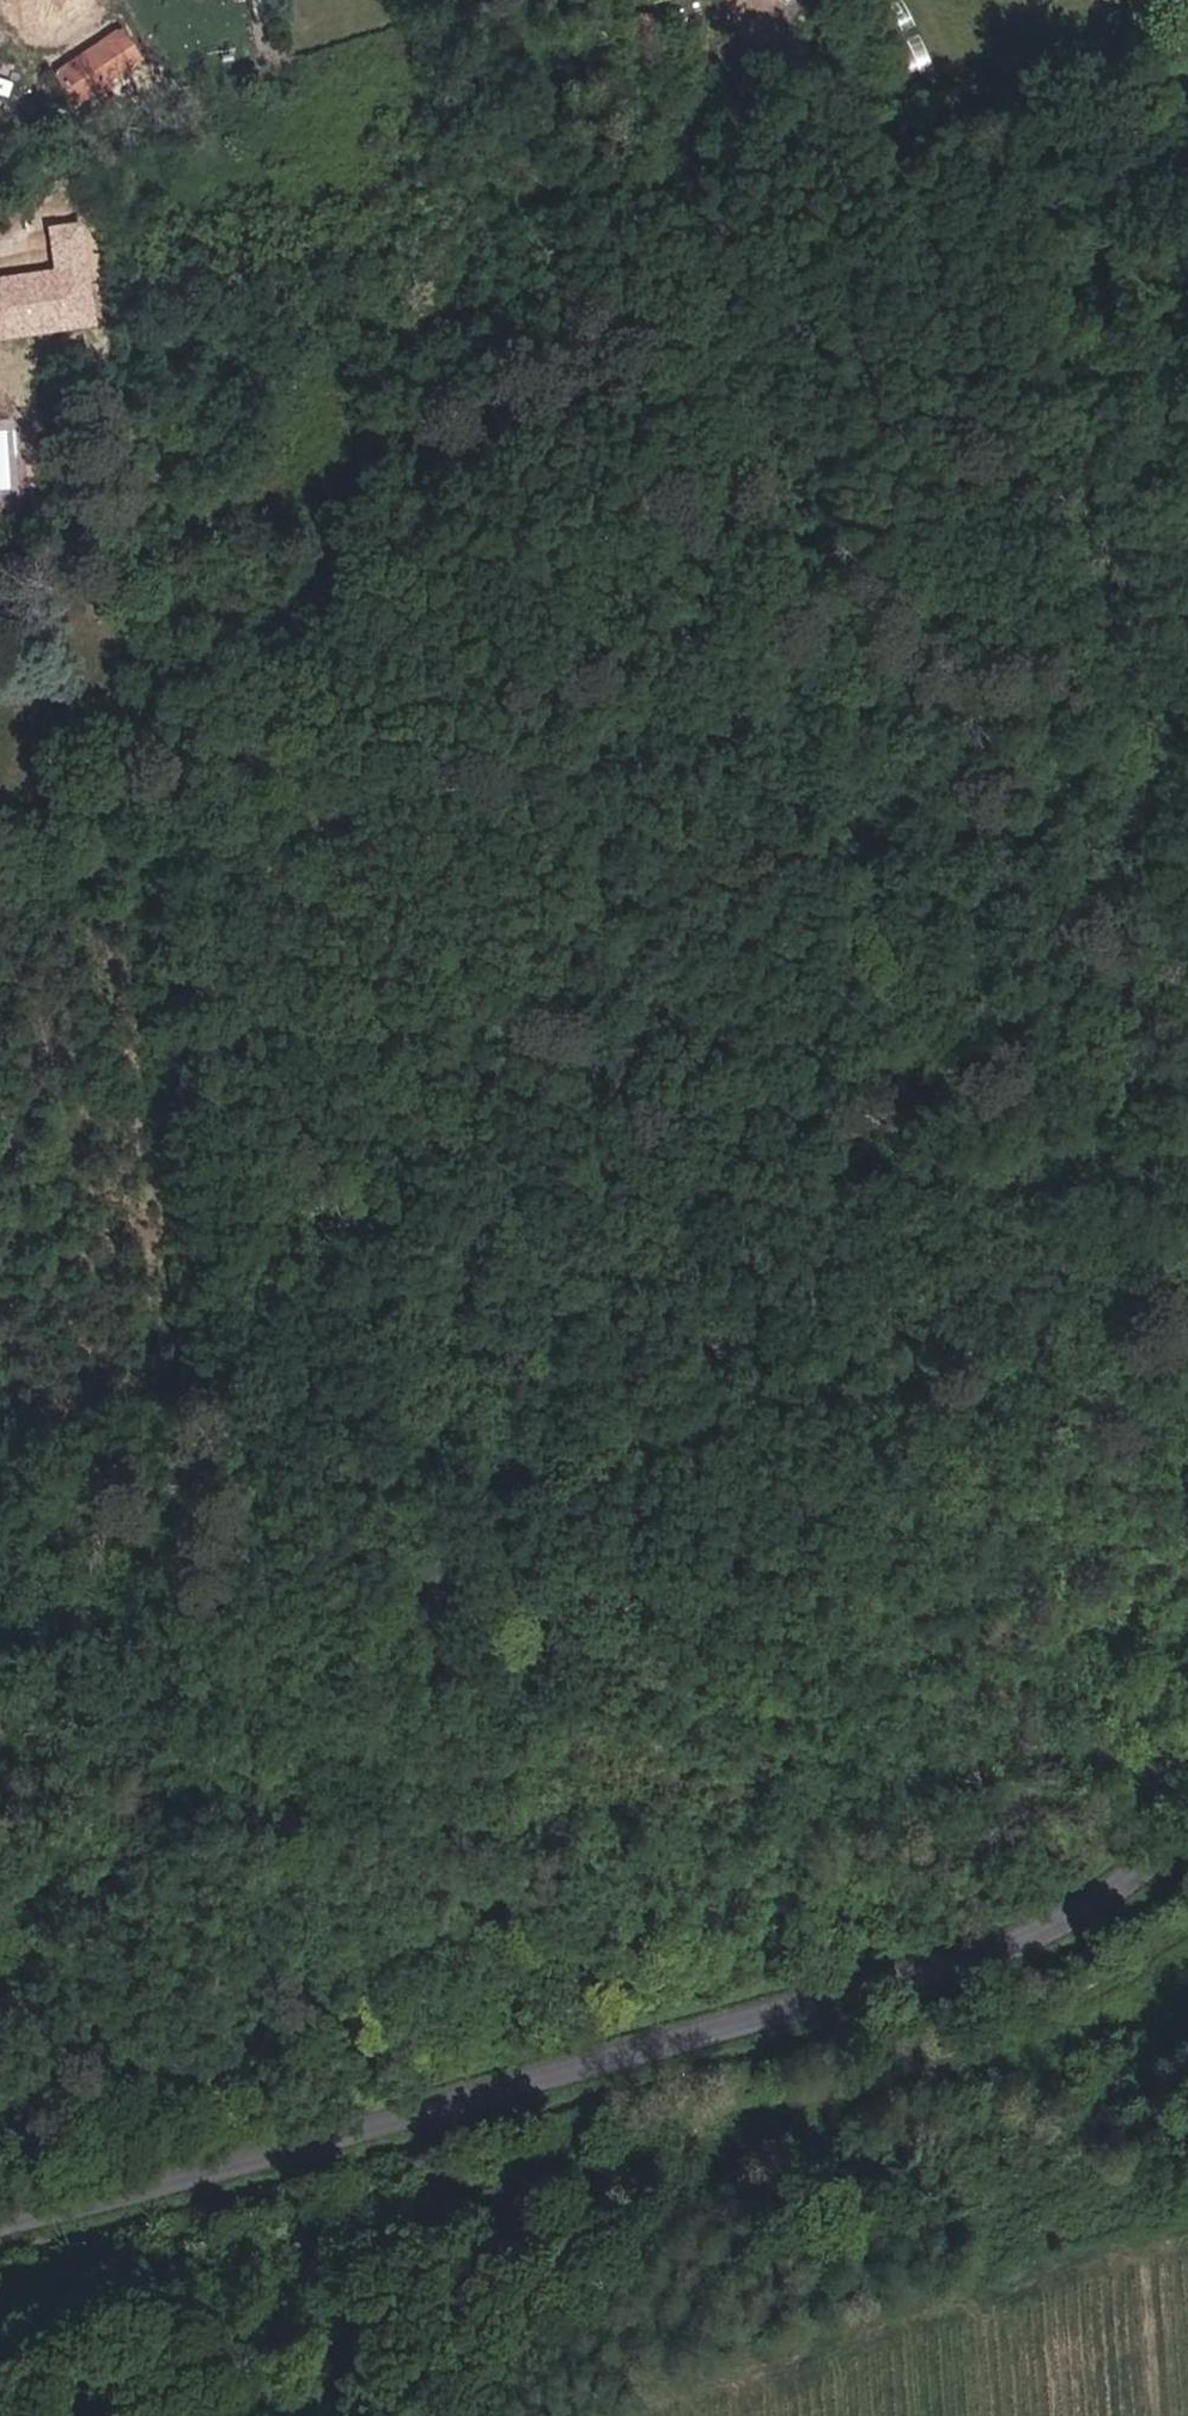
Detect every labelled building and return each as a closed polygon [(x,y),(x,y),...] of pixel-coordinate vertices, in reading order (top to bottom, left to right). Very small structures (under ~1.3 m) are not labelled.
[(655,38),(657,17),(633,15),(631,35),(655,38)] [(56,71),(116,31),(111,23),(51,63),(56,71)] [(75,102),(136,62),(116,31),(56,71),(75,102)] [(89,223),(45,228),(51,272),(0,278),(0,337),(101,326),(89,223)] [(955,1197),(952,1183),(935,1187),(938,1201),(955,1197)]
